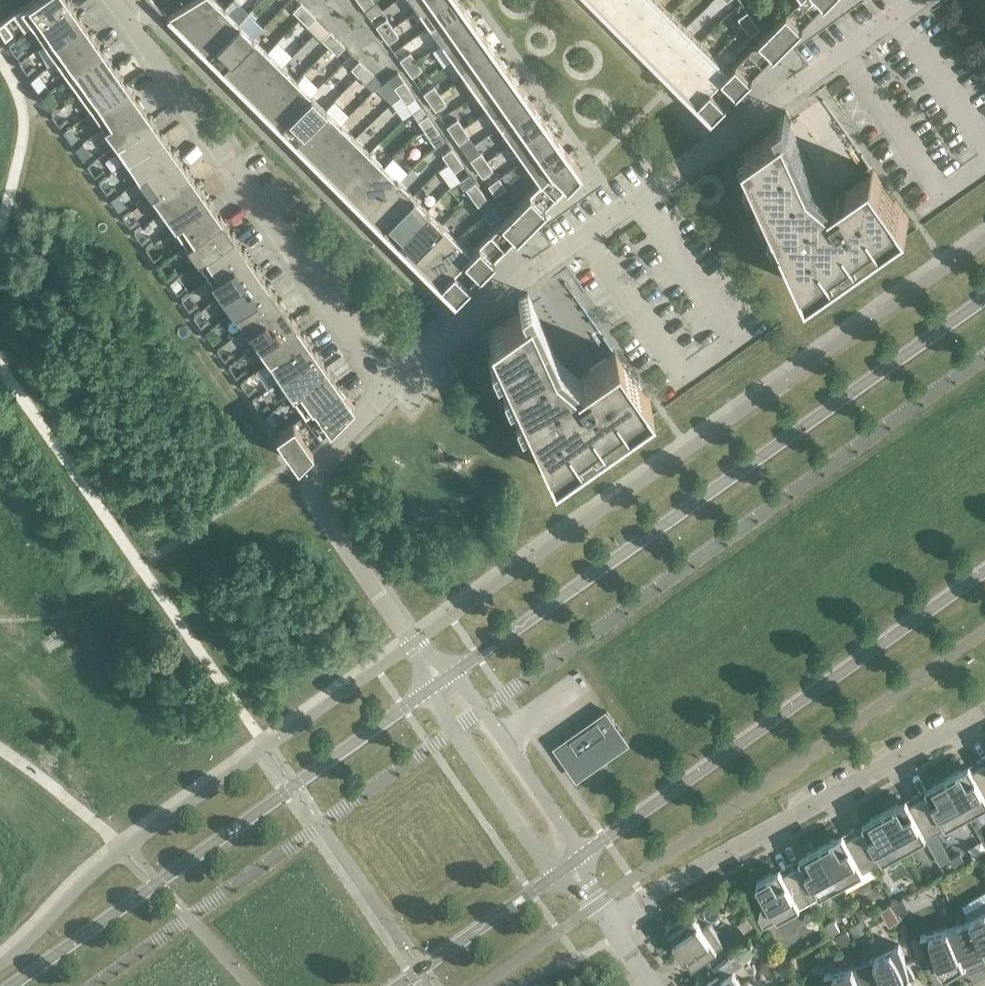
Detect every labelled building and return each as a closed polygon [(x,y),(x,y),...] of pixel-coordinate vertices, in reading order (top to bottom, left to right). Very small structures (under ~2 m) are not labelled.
[(68,0),(33,0),(20,9),(33,26),(69,1),(68,0)] [(160,10),(161,9),(152,0),(150,0),(160,10)] [(216,0),(191,0),(166,16),(191,41),(224,8),(216,0)] [(373,0),(360,0),(358,1),(364,10),(375,2),(373,0)] [(418,9),(431,0),(411,0),(418,9)] [(460,0),(431,0),(418,9),(429,26),(462,3),(460,0)] [(596,2),(611,17),(627,0),(599,0),(596,2)] [(611,17),(625,31),(656,0),(627,0),(611,17)] [(660,0),(656,0),(625,31),(640,45),(672,13),(660,0)] [(766,0),(750,0),(756,9),(767,1),(766,0)] [(800,0),(799,0),(774,25),(790,41),(815,15),(800,0)] [(815,15),(830,0),(800,0),(815,15)] [(81,18),(69,1),(33,26),(45,43),(81,18)] [(308,10),(301,3),(292,11),(300,18),(308,10)] [(474,20),(462,3),(429,26),(441,43),(474,20)] [(238,23),(224,8),(191,41),(206,55),(238,23)] [(316,17),(308,10),(300,18),(308,26),(316,17)] [(738,18),(745,27),(754,20),(748,11),(738,18)] [(687,27),(672,13),(640,45),(654,60),(687,27)] [(92,34),(81,18),(45,43),(56,60),(92,34)] [(386,18),(375,26),(382,34),(392,27),(386,18)] [(486,37),(474,20),(441,43),(453,60),(486,37)] [(760,29),(754,20),(745,27),(751,35),(760,29)] [(4,21),(0,23),(0,30),(6,38),(13,33),(4,21)] [(253,37),(238,23),(206,55),(220,70),(253,37)] [(790,41),(774,25),(749,51),(764,66),(790,41)] [(398,36),(392,27),(382,34),(388,43),(398,36)] [(701,41),(687,27),(654,60),(669,74),(701,41)] [(337,39),(330,31),(321,39),(329,47),(337,39)] [(104,51),(92,34),(56,60),(68,76),(104,51)] [(267,51),(253,37),(220,70),(235,84),(267,51)] [(498,53),(486,37),(453,60),(465,76),(498,53)] [(345,46),(337,39),(329,47),(337,54),(345,46)] [(716,56),(701,41),(669,74),(683,88),(716,56)] [(116,68),(104,51),(68,76),(80,93),(116,68)] [(282,66),(267,51),(235,84),(249,98),(282,66)] [(764,66),(749,51),(730,70),(724,77),(739,92),(764,66)] [(410,52),(399,59),(405,68),(416,61),(410,52)] [(509,70),(498,53),(465,76),(477,93),(509,70)] [(730,70),(716,56),(683,88),(698,103),(724,77),(730,70)] [(366,68),(359,60),(351,68),(358,76),(366,68)] [(422,69),(416,61),(405,68),(411,77),(422,69)] [(296,80),(282,66),(249,98),(264,113),(296,80)] [(128,84),(116,68),(80,93),(92,110),(128,84)] [(374,75),(366,68),(358,76),(366,83),(374,75)] [(521,87),(509,70),(477,93),(488,110),(521,87)] [(739,92),(724,77),(698,103),(713,118),(739,92)] [(311,94),(296,80),(264,113),(278,127),(311,94)] [(409,89),(403,80),(394,87),(400,95),(409,89)] [(139,101),(128,84),(92,110),(103,127),(139,101)] [(433,86),(423,93),(429,102),(440,94),(433,86)] [(533,103),(521,87),(488,110),(500,126),(533,103)] [(416,97),(409,89),(400,95),(406,104),(416,97)] [(325,109),(311,94),(278,127),(293,142),(325,109)] [(446,103),(440,94),(429,102),(435,110),(446,103)] [(151,118),(139,101),(103,127),(115,143),(151,118)] [(545,120),(533,103),(500,126),(512,143),(545,120)] [(340,123),(325,109),(293,142),(308,156),(340,123)] [(433,123),(427,114),(418,121),(424,129),(433,123)] [(163,135),(151,118),(115,143),(127,160),(163,135)] [(457,119),(446,126),(452,135),(463,127),(457,119)] [(556,137),(545,120),(512,143),(524,160),(556,137)] [(815,176),(790,122),(746,153),(809,290),(909,220),(873,169),(837,194),(815,176)] [(355,138),(340,123),(308,156),(322,171),(355,138)] [(439,131),(433,123),(424,129),(430,138),(439,131)] [(469,136),(463,127),(452,135),(458,144),(469,136)] [(175,152),(163,135),(127,160),(139,177),(175,152)] [(568,154),(556,137),(524,160),(539,182),(540,183),(558,164),(557,162),(568,154)] [(369,152),(355,138),(322,171),(337,185),(369,152)] [(457,157),(451,148),(442,155),(448,163),(457,157)] [(187,168),(175,152),(139,177),(151,194),(187,168)] [(384,167),(369,152),(337,185),(351,199),(384,167)] [(480,152),(470,160),(476,168),(486,161),(480,152)] [(581,171),(568,154),(557,162),(558,164),(540,183),(555,198),(581,171)] [(463,165),(457,157),(448,163),(454,172),(463,165)] [(493,170),(486,161),(476,168),(482,177),(493,170)] [(398,181),(384,167),(351,199),(365,214),(398,181)] [(199,185),(187,168),(151,194),(162,210),(199,185)] [(498,178),(488,185),(495,196),(506,188),(498,178)] [(412,195),(398,181),(365,214),(380,228),(412,195)] [(481,190),(475,182),(465,188),(471,197),(481,190)] [(540,183),(539,182),(514,208),(530,223),(555,198),(540,183)] [(210,202),(199,185),(162,210),(174,227),(210,202)] [(487,199),(481,190),(471,197),(478,206),(487,199)] [(427,210),(412,195),(380,228),(394,242),(427,210)] [(222,218),(210,202),(174,227),(186,244),(222,218)] [(499,216),(493,207),(483,214),(490,223),(499,216)] [(530,223),(514,208),(489,233),(504,249),(530,223)] [(441,224),(427,210),(394,242),(409,257),(441,224)] [(234,235),(222,218),(186,244),(198,260),(234,235)] [(456,238),(441,224),(409,257),(423,271),(456,238)] [(504,249),(489,233),(470,252),(470,253),(464,259),(479,274),(504,249)] [(246,252),(234,235),(198,260),(210,277),(246,252)] [(470,253),(470,252),(456,238),(423,271),(438,285),(464,259),(470,253)] [(258,269),(246,252),(210,277),(222,294),(258,269)] [(479,274),(464,259),(438,285),(453,301),(479,274)] [(269,286),(258,269),(222,294),(233,311),(269,286)] [(181,285),(176,277),(170,281),(176,289),(181,285)] [(281,302),(269,286),(233,311),(245,328),(281,302)] [(293,319),(281,302),(245,328),(257,344),(293,319)] [(556,359),(531,304),(487,335),(551,472),(650,402),(614,351),(578,377),(556,359)] [(305,336),(293,319),(257,344),(269,361),(305,336)] [(316,352),(305,336),(269,361),(280,378),(316,352)] [(254,350),(247,355),(252,363),(259,358),(254,350)] [(328,369),(316,352),(280,378),(292,394),(328,369)] [(340,386),(328,369),(292,394),(304,411),(340,386)] [(354,405),(340,386),(304,411),(299,414),(316,439),(328,431),(354,405)] [(316,439),(299,414),(274,431),(296,463),(312,447),(310,444),(316,439)] [(565,740),(559,744),(576,768),(623,735),(606,711),(600,715),(565,740)] [(982,767),(973,772),(971,769),(963,773),(961,770),(947,777),(968,815),(984,806),(984,772),(982,767)] [(968,815),(947,777),(933,785),(935,788),(927,793),(929,796),(919,802),(936,832),(937,832),(933,826),(943,820),(946,827),(968,815)] [(936,832),(919,802),(909,807),(907,803),(899,808),(897,804),(884,812),(905,850),(926,838),(923,831),(932,826),(935,832),(936,832)] [(905,850),(884,812),(870,819),(872,823),(864,827),(866,831),(856,836),(873,867),(874,866),(870,860),(879,855),(883,862),(905,850)] [(873,867),(856,836),(846,841),(844,838),(836,842),(834,839),(821,846),(841,884),(863,872),(860,866),(869,861),(872,867),(873,867)] [(841,884),(821,846),(807,854),(809,857),(801,862),(803,865),(793,871),(810,901),(807,895),(816,890),(820,896),(841,884)] [(944,847),(934,852),(940,863),(950,857),(944,847)] [(961,851),(951,857),(956,866),(966,861),(961,851)] [(810,901),(793,871),(783,876),(781,873),(773,877),(771,873),(757,881),(768,901),(766,902),(765,903),(764,905),(763,907),(763,908),(763,909),(763,910),(763,912),(764,914),(758,917),(764,927),(800,907),(796,900),(806,895),(809,902),(810,901)] [(903,898),(894,902),(899,914),(908,910),(903,898)] [(866,907),(859,911),(862,918),(870,914),(866,907)] [(959,924),(974,960),(984,956),(984,910),(970,919),(970,920),(959,924)] [(666,928),(693,966),(723,945),(709,924),(702,929),(694,916),(682,924),(678,920),(666,928)] [(748,916),(740,921),(745,929),(753,924),(748,916)] [(834,919),(824,924),(830,935),(840,929),(834,919)] [(862,919),(849,927),(854,936),(868,929),(862,919)] [(974,960),(959,924),(948,929),(948,928),(920,936),(922,940),(924,945),(926,948),(929,954),(929,955),(929,958),(930,962),(931,966),(932,970),(937,968),(940,973),(944,978),(964,966),(963,965),(974,960)] [(846,930),(836,936),(841,945),(851,939),(846,930)] [(863,964),(872,985),(911,985),(911,984),(910,979),(914,977),(912,973),(910,969),(907,965),(906,963),(905,959),(903,953),(901,949),(899,944),(874,958),(875,959),(863,964)] [(725,961),(715,967),(723,979),(733,973),(725,961)] [(863,964),(852,968),(852,967),(824,974),(826,977),(828,983),(829,985),(872,985),(863,964)] [(707,985),(752,985),(748,981),(742,985),(733,973),(723,979),(721,981),(718,976),(706,985),(707,985)]
